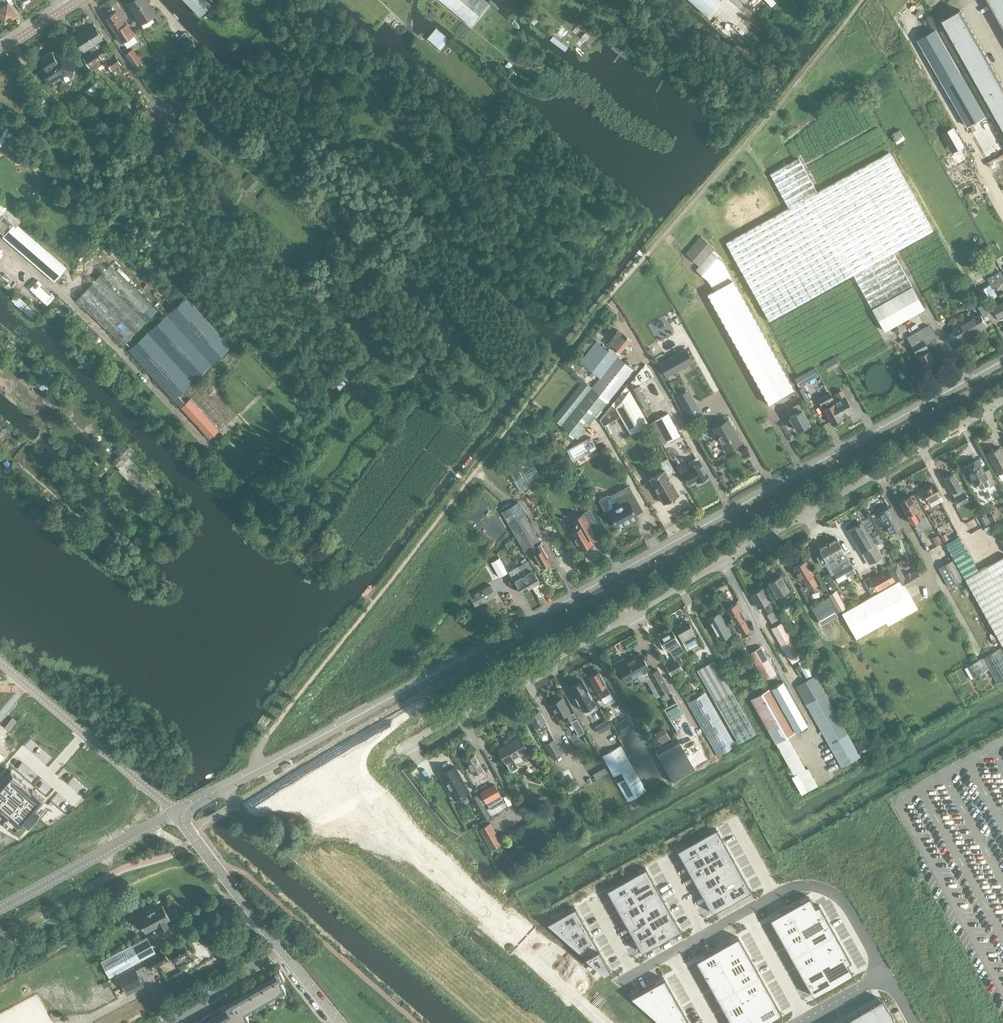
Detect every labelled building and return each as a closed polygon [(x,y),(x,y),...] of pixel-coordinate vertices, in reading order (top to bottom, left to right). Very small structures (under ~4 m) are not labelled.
[(140,25),(151,18),(155,24),(162,20),(156,12),(155,13),(147,0),(132,0),(127,3),(140,25)] [(199,16),(211,4),(207,0),(183,0),(199,16)] [(488,4),(484,0),(439,0),(470,26),(488,4)] [(720,0),(690,0),(707,16),(721,0),(720,0)] [(1002,25),(1002,0),(989,0),(1002,25)] [(7,2),(0,7),(0,15),(5,23),(16,16),(7,2)] [(942,19),(1002,127),(1002,85),(960,9),(942,19)] [(115,11),(106,17),(122,42),(133,35),(126,23),(124,25),(115,11)] [(580,48),(594,32),(589,28),(587,30),(579,23),(573,30),(576,33),(568,42),(573,47),(575,44),(580,48)] [(84,30),(104,62),(105,62),(111,70),(121,64),(115,55),(110,57),(109,58),(99,42),(102,40),(93,25),(84,30)] [(917,36),(969,126),(986,116),(934,26),(917,36)] [(104,62),(84,30),(75,36),(84,51),(89,49),(91,53),(83,58),(91,71),(104,62)] [(185,50),(186,49),(193,41),(184,32),(175,41),(185,50)] [(61,59),(58,61),(51,51),(39,60),(44,68),(40,70),(47,81),(59,73),(60,75),(63,74),(72,76),(76,61),(69,59),(69,61),(61,59)] [(131,51),(124,55),(133,69),(140,64),(131,51)] [(98,79),(94,84),(100,91),(103,88),(105,86),(98,79)] [(155,126),(159,122),(146,109),(142,114),(155,126)] [(954,125),(943,132),(953,149),(964,143),(954,125)] [(900,128),(892,133),(900,148),(906,144),(903,139),(906,138),(900,128)] [(798,158),(793,160),(769,174),(788,208),(725,242),(736,261),(769,321),(853,274),(885,332),(919,312),(923,310),(892,253),(899,249),(933,230),(889,152),(816,192),(798,158)] [(36,159),(31,164),(36,169),(41,164),(36,159)] [(241,182),(250,190),(258,181),(249,173),(241,182)] [(6,207),(0,214),(0,232),(3,235),(15,222),(17,224),(21,220),(6,207)] [(66,267),(17,224),(15,222),(3,235),(2,237),(54,282),(66,267)] [(707,294),(768,404),(794,390),(732,280),(723,263),(723,262),(711,252),(714,248),(700,236),(687,252),(686,254),(699,266),(695,270),(707,280),(713,290),(707,294)] [(994,288),(1002,283),(1002,275),(994,259),(981,266),(981,265),(968,273),(985,302),(997,295),(994,288)] [(123,345),(157,309),(110,264),(76,299),(123,345)] [(184,402),(183,401),(178,395),(231,346),(185,296),(128,349),(209,439),(228,421),(199,389),(184,402)] [(993,306),(999,317),(1000,317),(1001,319),(1002,318),(1002,301),(993,306)] [(982,304),(978,306),(984,317),(985,316),(988,315),(982,304)] [(981,313),(954,328),(960,339),(973,332),(974,333),(988,326),(981,313)] [(928,325),(907,337),(925,370),(936,364),(924,342),(935,336),(928,325)] [(607,343),(619,353),(630,339),(618,329),(607,343)] [(552,418),(578,439),(633,369),(595,341),(578,361),(590,371),(552,418)] [(659,363),(666,375),(692,361),(685,349),(659,363)] [(836,356),(830,359),(833,364),(839,361),(836,356)] [(805,372),(795,378),(799,386),(809,381),(805,372)] [(642,383),(634,386),(643,408),(651,405),(642,383)] [(629,434),(648,423),(629,390),(614,408),(629,434)] [(700,411),(688,390),(678,395),(689,416),(700,411)] [(842,417),(853,411),(841,390),(835,393),(838,399),(833,402),(842,417)] [(817,398),(831,423),(842,417),(833,402),(831,404),(829,402),(834,399),(829,391),(817,398)] [(789,416),(797,431),(810,424),(798,403),(792,407),(795,413),(789,416)] [(667,442),(680,435),(668,413),(655,420),(667,442)] [(727,419),(712,427),(725,450),(740,442),(727,419)] [(567,448),(573,460),(596,447),(590,436),(567,448)] [(112,461),(118,466),(134,451),(124,440),(114,450),(118,455),(112,461)] [(550,445),(554,454),(560,451),(555,442),(550,445)] [(1002,472),(1002,453),(999,447),(986,453),(998,474),(1002,472)] [(530,456),(519,462),(532,483),(542,478),(530,456)] [(690,465),(688,466),(697,482),(708,476),(699,460),(697,461),(696,458),(688,462),(690,465)] [(989,469),(984,471),(978,459),(964,466),(974,485),(986,479),(990,486),(996,483),(989,469)] [(667,476),(674,472),(667,460),(660,463),(664,470),(649,479),(650,479),(664,503),(663,503),(664,504),(679,495),(678,494),(667,476)] [(532,483),(519,462),(508,468),(519,490),(532,483)] [(960,506),(969,501),(962,488),(953,473),(944,478),(960,506)] [(677,475),(671,479),(679,492),(685,488),(677,475)] [(928,504),(929,503),(941,496),(934,483),(922,491),(928,504)] [(630,504),(637,500),(629,485),(609,496),(616,508),(609,512),(617,526),(636,515),(630,504)] [(917,521),(923,518),(910,495),(899,501),(907,515),(913,513),(917,521)] [(523,550),(529,546),(540,540),(517,502),(501,511),(523,550)] [(878,513),(889,534),(903,526),(891,506),(889,507),(888,505),(887,505),(883,507),(883,508),(884,510),(878,513)] [(588,534),(600,527),(590,509),(573,519),(577,528),(571,532),(580,549),(593,542),(588,534)] [(987,517),(990,524),(996,521),(992,514),(987,517)] [(985,515),(980,518),(984,526),(989,523),(985,515)] [(881,557),(861,522),(848,530),(861,554),(864,552),(872,566),(881,560),(881,559),(881,557)] [(932,538),(936,545),(942,542),(938,535),(932,538)] [(1002,646),(1002,555),(978,570),(959,536),(945,544),(1002,646)] [(856,572),(853,567),(845,553),(836,538),(827,543),(844,572),(847,577),(856,572)] [(509,551),(515,547),(511,540),(505,544),(509,551)] [(529,546),(541,567),(551,562),(546,554),(547,553),(540,540),(529,546)] [(847,577),(844,572),(827,543),(818,548),(822,555),(817,558),(822,566),(827,563),(837,582),(847,577)] [(490,563),(491,563),(498,577),(507,572),(499,557),(490,563)] [(517,566),(530,587),(539,582),(527,560),(517,566)] [(812,575),(814,574),(806,560),(793,567),(801,581),(803,580),(808,590),(818,584),(812,575)] [(962,578),(952,560),(938,568),(948,585),(962,578)] [(521,593),(530,587),(517,566),(508,571),(513,579),(509,581),(514,589),(518,587),(521,593)] [(877,591),(895,581),(888,568),(869,578),(877,591)] [(911,585),(922,579),(917,570),(910,573),(909,571),(905,574),(906,575),(905,576),(911,585)] [(743,572),(737,575),(743,587),(749,584),(743,572)] [(780,574),(768,581),(781,604),(793,597),(780,574)] [(842,611),(857,637),(915,606),(900,579),(842,611)] [(490,585),(470,596),(480,614),(501,603),(490,585)] [(758,608),(763,605),(768,614),(767,614),(771,623),(780,618),(776,609),(775,610),(770,601),(762,588),(751,594),(758,608)] [(840,596),(832,600),(838,611),(846,607),(840,596)] [(811,607),(815,614),(821,625),(837,615),(831,605),(827,598),(811,607)] [(725,609),(734,624),(735,624),(742,635),(750,631),(743,619),(745,618),(736,602),(725,609)] [(707,618),(719,640),(731,634),(719,612),(707,618)] [(687,650),(700,643),(688,621),(675,628),(685,647),(687,650)] [(789,637),(781,623),(772,628),(789,657),(798,653),(789,637)] [(667,652),(669,651),(680,645),(672,630),(658,638),(667,652)] [(737,654),(741,652),(739,649),(738,649),(734,643),(729,646),(732,653),(735,652),(737,654)] [(764,680),(776,673),(761,646),(749,653),(764,680)] [(1002,681),(1002,650),(1001,647),(982,657),(964,667),(971,679),(989,669),(997,684),(1002,681)] [(638,674),(640,677),(641,679),(644,680),(646,679),(648,678),(648,677),(650,676),(656,687),(653,689),(657,696),(669,689),(658,669),(651,673),(648,668),(649,668),(640,653),(618,666),(625,679),(626,678),(632,675),(633,677),(638,674)] [(678,660),(668,666),(672,674),(682,668),(678,660)] [(696,669),(717,706),(738,742),(755,733),(714,660),(696,669)] [(811,673),(807,662),(802,664),(806,675),(811,673)] [(597,691),(601,698),(610,693),(606,686),(599,671),(598,671),(597,670),(591,674),(591,675),(588,677),(597,691)] [(796,686),(841,767),(860,756),(814,675),(796,686)] [(783,681),(772,687),(771,687),(795,731),(807,724),(783,681)] [(595,703),(584,683),(571,689),(583,710),(595,703)] [(775,743),(776,743),(787,736),(796,731),(795,731),(771,687),(772,687),(771,686),(750,698),(775,743)] [(735,745),(734,744),(705,692),(687,702),(717,755),(735,745)] [(559,719),(563,716),(567,723),(573,720),(569,713),(570,712),(561,696),(550,703),(559,719)] [(528,715),(540,736),(546,732),(545,729),(548,727),(545,721),(539,709),(528,715)] [(633,727),(627,717),(614,724),(620,735),(633,727)] [(594,726),(600,733),(611,727),(607,719),(594,726)] [(664,726),(655,732),(660,741),(669,735),(664,726)] [(856,744),(866,763),(887,752),(877,733),(856,744)] [(497,748),(506,763),(528,751),(520,736),(497,748)] [(792,772),(794,775),(792,776),(801,793),(817,784),(807,767),(805,768),(787,736),(776,743),(792,772)] [(544,744),(552,758),(561,752),(554,738),(544,744)] [(678,738),(655,751),(673,782),(695,769),(678,738)] [(602,755),(609,768),(627,800),(645,790),(620,746),(602,755)] [(477,780),(486,776),(474,754),(465,759),(469,767),(466,768),(469,774),(472,772),(474,775),(474,774),(477,780)] [(440,774),(454,798),(468,790),(454,766),(440,774)] [(608,772),(605,766),(594,772),(598,778),(608,772)] [(0,782),(0,808),(9,815),(8,816),(20,826),(24,822),(29,826),(40,813),(35,809),(44,799),(32,789),(22,781),(23,780),(11,770),(0,782)] [(480,792),(487,803),(489,808),(503,800),(494,784),(480,792)] [(479,799),(474,802),(480,812),(485,809),(479,799)] [(489,845),(500,840),(490,822),(479,828),(489,845)] [(715,827),(677,849),(712,912),(751,890),(715,827)] [(645,867),(606,889),(641,951),(680,930),(645,867)] [(809,896),(770,919),(813,995),(823,990),(843,979),(852,973),(847,963),(851,961),(825,916),(819,904),(815,907),(809,896)] [(166,921),(170,919),(163,905),(154,909),(153,907),(146,911),(147,913),(138,918),(145,932),(159,925),(161,930),(169,926),(166,921)] [(574,906),(546,922),(603,973),(610,969),(574,906)] [(696,960),(731,1022),(764,1022),(773,1018),(781,1013),(745,948),(738,936),(696,960)] [(147,957),(138,941),(101,961),(110,977),(147,957)] [(170,950),(175,960),(177,963),(182,959),(181,957),(188,953),(183,943),(170,950)] [(145,960),(150,970),(169,960),(163,949),(145,960)] [(126,992),(141,983),(132,967),(117,975),(126,992)] [(249,1018),(245,1012),(285,989),(280,980),(284,978),(279,969),(274,971),(277,977),(226,1006),(225,1004),(192,1022),(240,1022),(249,1018)] [(168,975),(170,981),(184,975),(182,970),(168,975)] [(631,997),(661,1022),(690,1022),(676,998),(664,978),(631,997)] [(839,1022),(896,1022),(883,998),(839,1022)] [(623,1002),(620,1005),(627,1012),(630,1009),(623,1002)]
